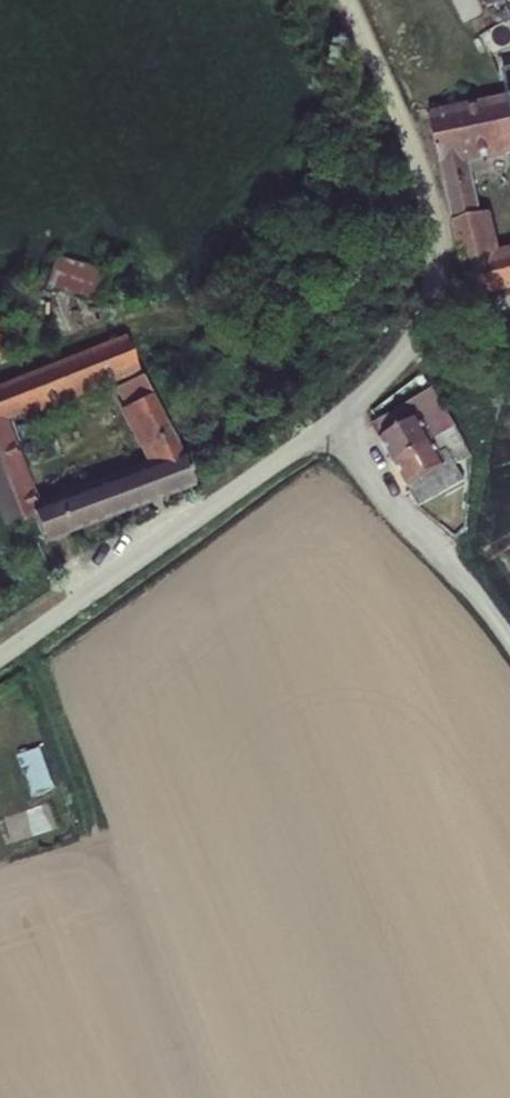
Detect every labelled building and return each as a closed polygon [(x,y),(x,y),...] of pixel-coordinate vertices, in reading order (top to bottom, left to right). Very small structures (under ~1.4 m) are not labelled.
[(496,62),(463,72),(461,65),(443,70),(446,78),(415,87),(437,168),(460,161),(451,131),(470,125),(467,116),(509,102),(509,58),(496,62)] [(463,265),(509,251),(509,211),(481,220),(467,172),(440,180),(463,265)] [(33,318),(63,306),(55,285),(25,298),(33,318)] [(108,316),(0,361),(0,385),(4,395),(92,359),(135,451),(41,489),(56,524),(183,472),(108,316)] [(446,401),(456,395),(450,383),(440,389),(446,401)] [(379,405),(393,431),(434,408),(420,384),(379,405)] [(452,412),(462,407),(456,395),(446,401),(452,412)] [(448,432),(434,408),(393,431),(404,449),(392,463),(448,432)] [(14,502),(13,500),(0,468),(0,508),(14,502)] [(56,524),(41,489),(13,500),(14,502),(27,535),(56,524)] [(17,753),(31,797),(54,790),(40,746),(17,753)]
